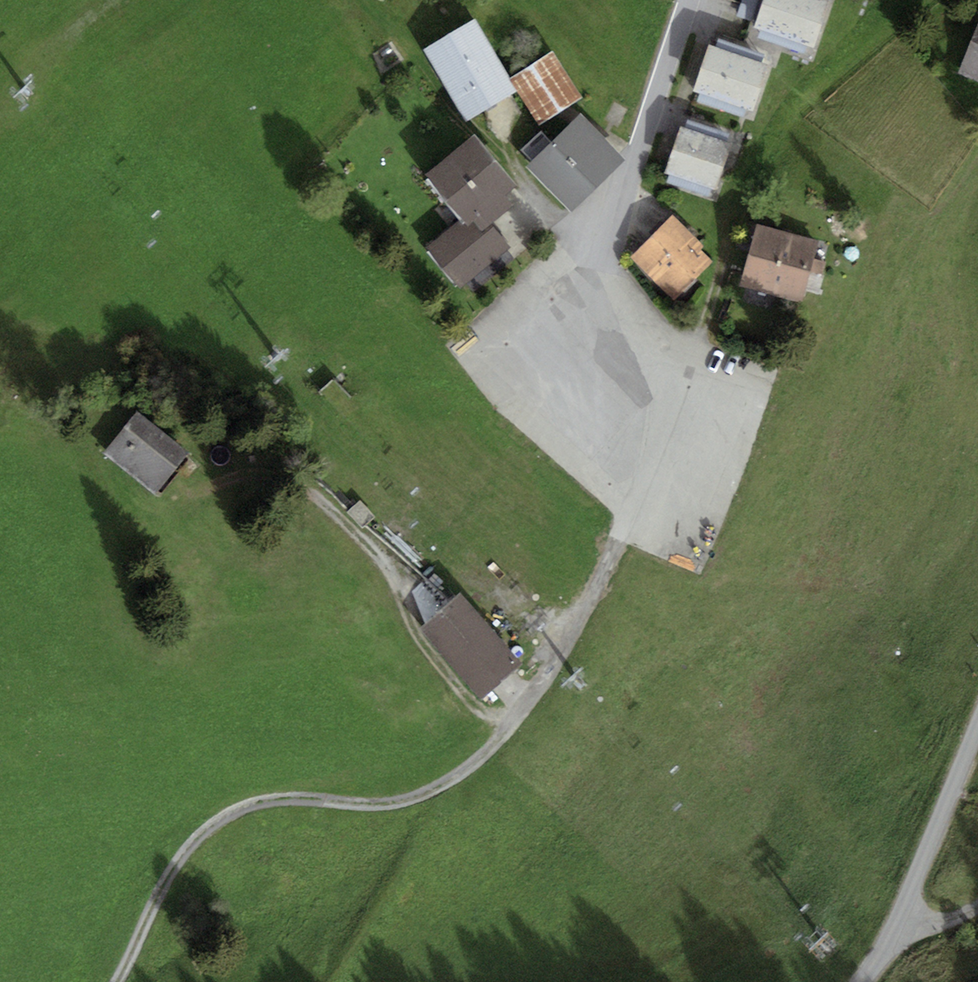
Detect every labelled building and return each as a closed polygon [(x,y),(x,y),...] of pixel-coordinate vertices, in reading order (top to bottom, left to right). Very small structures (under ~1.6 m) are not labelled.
[(764,0),(746,0),(744,13),(761,15),(764,0)] [(813,0),(768,0),(757,31),(814,50),(829,5),(813,0)] [(958,72),(977,79),(977,17),(958,72)] [(519,90),(475,18),(422,49),(466,122),(519,90)] [(772,68),(713,49),(698,97),(756,116),(772,68)] [(581,98),(552,51),(511,76),(541,123),(581,98)] [(580,113),(525,166),(568,209),(622,156),(580,113)] [(734,148),(684,132),(670,176),(720,192),(734,148)] [(475,139),(427,177),(464,224),(470,231),(484,219),(518,193),(475,139)] [(675,214),(632,255),(674,300),(717,259),(675,214)] [(464,224),(430,253),(464,293),(513,253),(484,219),(470,231),(464,224)] [(819,241),(757,224),(740,284),(803,301),(819,241)] [(194,461),(140,420),(112,456),(166,497),(194,461)] [(461,597),(420,631),(480,701),(521,667),(461,597)]
